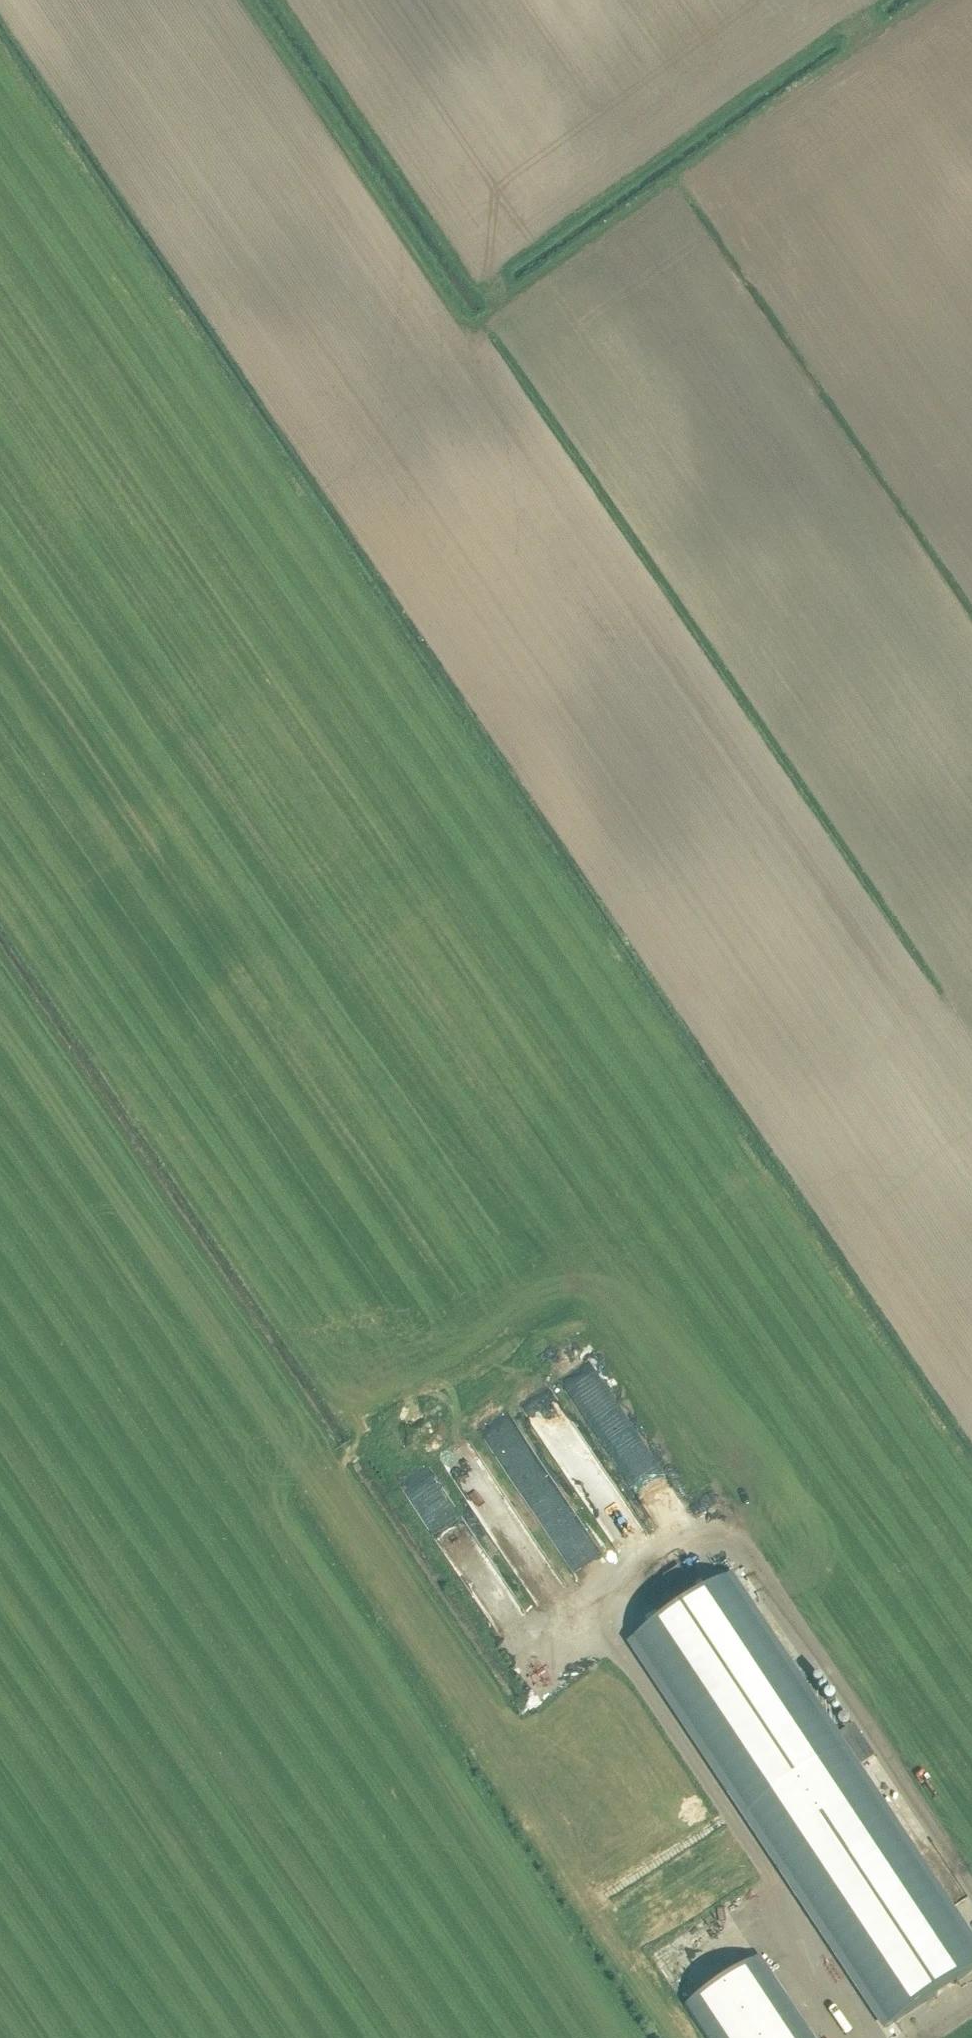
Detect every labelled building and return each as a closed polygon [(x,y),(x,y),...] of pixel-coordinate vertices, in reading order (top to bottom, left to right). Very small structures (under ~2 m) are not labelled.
[(559,1462),(564,1459),(552,1439),(576,1424),(556,1393),(527,1411),(559,1462)] [(489,1440),(517,1485),(542,1470),(547,1479),(552,1476),(518,1422),(489,1440)] [(407,1481),(494,1639),(525,1623),(438,1464),(407,1481)] [(971,1973),(971,1941),(858,1769),(875,1758),(854,1725),(837,1737),(731,1576),(630,1643),(886,2030),(971,1973)]
